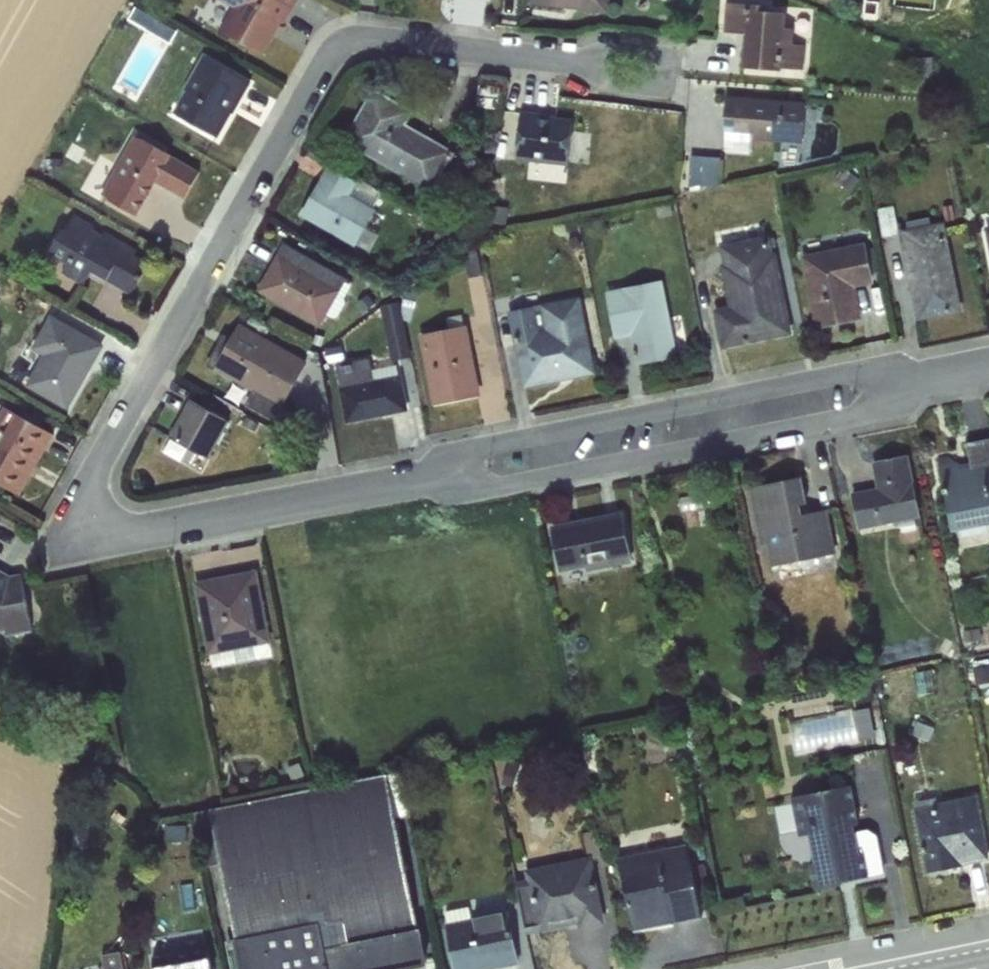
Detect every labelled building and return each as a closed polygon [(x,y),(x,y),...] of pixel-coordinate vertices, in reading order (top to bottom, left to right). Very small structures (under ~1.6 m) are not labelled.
[(282,22),(285,24),(299,0),(220,0),(231,8),(220,31),(263,55),(282,22)] [(528,4),(607,12),(608,0),(529,0),(528,4)] [(793,29),(782,28),(783,12),(759,10),(759,4),(726,2),(723,33),(745,35),(744,69),(803,70),(803,45),(792,45),(793,29)] [(173,113),(217,138),(251,83),(202,55),(173,113)] [(413,110),(373,88),(343,142),(431,192),(454,151),(407,124),(413,110)] [(802,144),(805,104),(726,96),(722,147),(752,150),(753,139),(802,144)] [(539,114),(521,112),(516,157),(568,163),(573,123),(539,118),(539,114)] [(136,136),(102,195),(137,215),(156,182),(185,198),(200,173),(136,136)] [(692,182),(724,183),(725,153),(693,152),(692,182)] [(355,247),(375,208),(352,194),(358,181),(328,166),(300,216),(355,247)] [(74,213),(48,253),(66,264),(61,273),(83,286),(92,272),(131,296),(151,264),(136,255),(138,251),(105,230),(102,234),(93,229),(95,226),(74,213)] [(962,311),(944,221),(899,230),(917,320),(962,311)] [(713,309),(722,350),(792,334),(776,253),(773,253),(769,235),(719,245),(728,305),(713,309)] [(318,327),(346,278),(284,242),(256,291),(318,327)] [(874,283),(866,242),(801,255),(815,329),(861,320),(856,288),(874,283)] [(636,365),(678,356),(662,280),(606,292),(615,339),(629,337),(636,365)] [(508,312),(522,388),(596,374),(580,296),(508,312)] [(104,345),(51,315),(32,348),(42,356),(25,386),(67,410),(104,345)] [(307,362),(239,323),(213,369),(281,408),(307,362)] [(419,335),(433,405),(481,395),(467,325),(419,335)] [(346,423),(408,410),(401,375),(338,387),(346,423)] [(230,422),(190,400),(170,436),(209,458),(230,422)] [(19,495),(54,435),(5,406),(0,414),(0,484),(19,495)] [(967,443),(969,462),(961,464),(948,456),(937,458),(951,530),(988,525),(988,439),(967,443)] [(863,529),(866,536),(895,530),(894,523),(921,517),(908,455),(872,462),(876,487),(851,493),(858,529),(863,529)] [(771,566),(836,553),(827,509),(802,514),(800,505),(807,504),(802,477),(748,488),(760,545),(766,544),(771,566)] [(622,511),(550,526),(560,573),(585,568),(586,572),(633,562),(622,511)] [(5,635),(33,630),(21,574),(10,575),(0,569),(0,632),(5,635)] [(257,570),(194,582),(207,654),(236,650),(239,663),(264,658),(272,647),(257,570)] [(875,706),(793,715),(797,748),(878,739),(875,706)] [(815,885),(886,874),(878,825),(859,828),(852,783),(799,791),(815,885)] [(431,967),(418,912),(413,911),(388,807),(385,822),(371,825),(368,841),(369,846),(356,902),(345,853),(347,843),(344,829),(306,821),(320,817),(321,810),(345,805),(347,796),(306,787),(208,810),(232,912),(219,915),(232,968),(420,968),(431,967)] [(988,858),(988,841),(980,788),(915,800),(927,869),(988,858)] [(630,929),(699,917),(686,842),(617,854),(630,929)] [(515,865),(524,933),(606,923),(597,854),(515,865)] [(221,877),(207,880),(215,914),(229,911),(221,877)] [(452,968),(484,968),(518,961),(505,901),(440,915),(452,968)] [(212,946),(152,960),(154,968),(217,968),(212,946)] [(127,948),(105,950),(107,968),(129,968),(127,948)]
